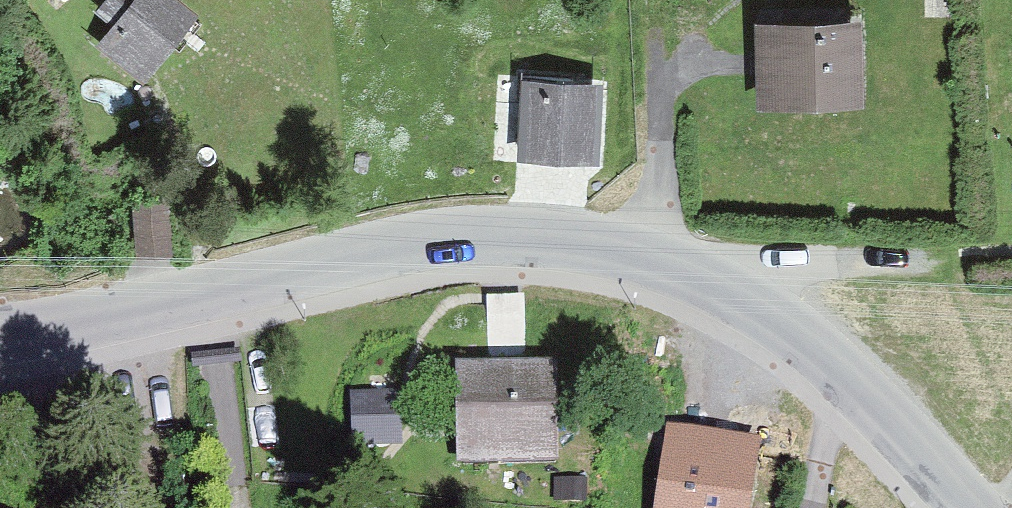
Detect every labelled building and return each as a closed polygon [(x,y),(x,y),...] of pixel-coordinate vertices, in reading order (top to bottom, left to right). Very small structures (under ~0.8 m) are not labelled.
[(176,60),(157,45),(182,15),(163,0),(108,0),(85,27),(155,86),(176,60)] [(859,22),(753,26),(757,113),(863,109),(859,22)] [(520,85),(518,164),(601,166),(603,87),(520,85)] [(179,239),(171,188),(138,193),(145,244),(179,239)] [(528,354),(525,295),(487,296),(489,355),(528,354)] [(557,457),(554,356),(454,358),(456,459),(557,457)] [(351,385),(354,438),(395,436),(392,383),(351,385)] [(660,507),(735,507),(742,454),(669,444),(660,507)]
